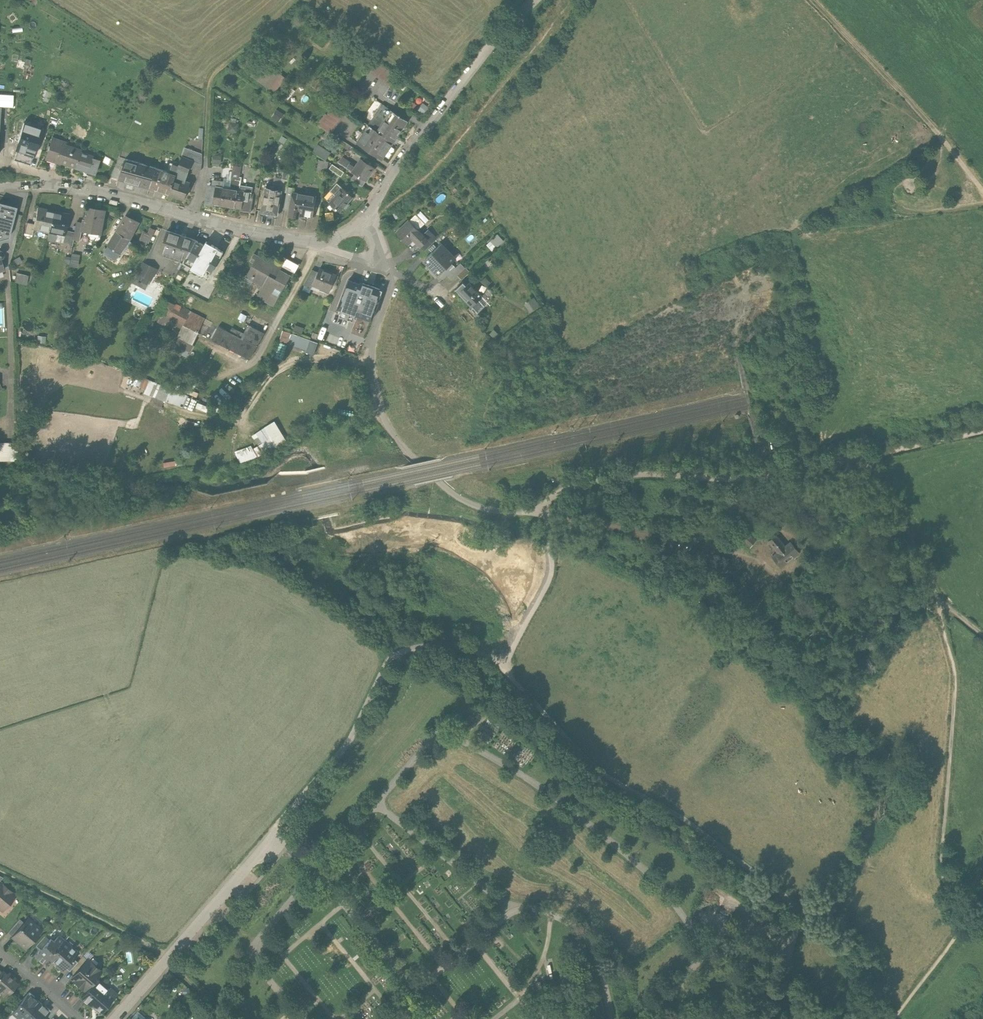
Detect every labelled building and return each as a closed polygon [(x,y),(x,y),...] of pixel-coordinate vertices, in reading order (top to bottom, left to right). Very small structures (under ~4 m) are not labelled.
[(345,50),(355,58),(360,52),(350,44),(345,50)] [(281,73),(262,60),(251,74),(270,88),(281,73)] [(379,61),(371,71),(390,86),(398,75),(379,61)] [(288,98),(295,90),(290,86),(284,94),(288,98)] [(12,107),(13,94),(0,93),(0,106),(12,107)] [(48,97),(41,94),(38,102),(45,105),(48,97)] [(319,125),(332,133),(346,111),(336,104),(319,125)] [(384,104),(369,125),(393,141),(408,120),(384,104)] [(272,116),(280,121),(284,114),(277,109),(272,116)] [(20,141),(17,149),(33,154),(40,135),(37,134),(39,128),(23,123),(17,140),(20,141)] [(381,158),(393,141),(369,125),(358,142),(381,158)] [(275,139),(287,147),(289,143),(285,141),(287,137),(280,132),(278,136),(277,135),(275,139)] [(77,166),(82,152),(65,146),(66,142),(52,138),(45,158),(49,159),(56,161),(56,160),(77,167),(77,166)] [(331,152),(317,143),(313,150),(327,159),(331,152)] [(186,147),(183,155),(194,159),(191,167),(202,170),(202,162),(199,161),(203,153),(186,147)] [(33,154),(17,149),(14,160),(30,165),(33,154)] [(94,155),(82,151),(82,152),(77,166),(96,172),(100,160),(94,158),(94,155)] [(222,154),(213,154),(213,162),(221,163),(222,154)] [(194,159),(183,155),(179,165),(176,173),(177,174),(170,193),(185,198),(191,182),(186,180),(191,167),(194,159)] [(110,175),(119,178),(127,158),(119,156),(110,175)] [(339,161),(347,167),(350,164),(351,162),(342,156),(339,161)] [(157,167),(127,158),(119,178),(150,187),(157,167)] [(355,167),(350,164),(347,167),(356,173),(367,180),(375,168),(368,163),(370,161),(365,158),(363,160),(361,158),(355,167)] [(329,161),(319,160),(317,170),(327,171),(329,161)] [(156,188),(170,193),(177,174),(176,173),(179,165),(173,162),(170,171),(157,167),(150,187),(155,189),(156,188)] [(344,171),(332,163),(329,167),(341,176),(344,171)] [(234,165),(231,188),(240,189),(241,184),(242,176),(240,176),(242,166),(234,165)] [(281,190),(287,191),(288,186),(291,168),(285,167),(283,174),(284,174),(283,179),(282,178),(281,185),(282,186),(281,190)] [(260,188),(257,210),(277,213),(281,190),(282,186),(281,185),(282,178),(283,179),(284,174),(283,174),(263,171),(260,188)] [(364,184),(367,180),(356,173),(353,177),(364,184)] [(215,203),(228,206),(231,188),(224,187),(225,180),(213,179),(212,185),(211,185),(209,194),(207,193),(206,204),(214,205),(215,203)] [(329,191),(334,195),(341,187),(337,182),(329,191)] [(242,210),(249,211),(251,212),(253,200),(251,200),(253,186),(241,184),(240,189),(231,188),(228,206),(242,208),(242,210)] [(257,210),(260,188),(253,186),(251,200),(253,200),(251,212),(249,211),(249,214),(255,216),(257,210)] [(294,188),(288,186),(287,191),(284,209),(290,210),(294,192),(294,188)] [(353,196),(341,187),(334,195),(329,201),(340,211),(353,196)] [(313,218),(317,196),(294,192),(290,210),(289,215),(299,217),(299,216),(304,216),(304,218),(311,219),(312,218),(313,218)] [(0,202),(0,240),(8,237),(17,207),(0,202)] [(102,233),(106,209),(89,206),(88,214),(87,214),(85,222),(83,221),(83,222),(82,230),(102,233)] [(34,228),(49,231),(53,211),(37,208),(34,224),(33,227),(34,228)] [(68,214),(53,211),(49,231),(47,239),(54,240),(56,232),(64,234),(65,230),(68,214)] [(127,215),(117,230),(130,238),(134,230),(139,221),(127,215)] [(415,215),(397,233),(408,244),(413,239),(421,247),(427,240),(423,235),(418,230),(424,224),(415,215)] [(77,221),(75,232),(74,239),(80,240),(82,230),(83,222),(77,221)] [(32,234),(34,228),(33,227),(34,224),(27,223),(25,232),(32,234)] [(144,230),(138,242),(147,246),(156,229),(151,226),(148,232),(144,230)] [(161,247),(168,228),(162,226),(155,245),(161,247)] [(74,244),(74,239),(75,232),(65,230),(64,234),(56,232),(54,240),(62,242),(62,241),(74,244)] [(130,238),(117,230),(104,251),(116,259),(130,238)] [(161,249),(186,258),(196,239),(168,230),(161,249)] [(429,230),(423,235),(427,240),(421,247),(425,251),(438,239),(429,230)] [(442,235),(437,240),(441,244),(446,240),(442,235)] [(496,248),(497,249),(504,242),(497,235),(490,241),(490,242),(496,248)] [(196,239),(186,258),(184,261),(191,267),(192,266),(204,273),(207,268),(212,271),(224,250),(218,248),(219,247),(207,240),(204,244),(196,239)] [(496,248),(490,242),(487,245),(492,251),(496,248)] [(424,261),(431,268),(449,252),(441,244),(424,261)] [(456,259),(449,252),(431,268),(438,276),(451,264),(456,259)] [(78,266),(80,254),(72,253),(71,257),(70,264),(78,266)] [(258,295),(274,304),(290,274),(293,276),(299,264),(287,257),(283,263),(276,259),(276,261),(266,256),(264,258),(254,253),(251,259),(256,262),(251,271),(252,274),(256,275),(254,279),(264,284),(258,295)] [(157,268),(144,262),(137,272),(151,279),(157,268)] [(451,264),(438,276),(443,280),(447,276),(455,269),(451,264)] [(455,269),(447,276),(452,281),(465,269),(460,264),(455,269)] [(314,284),(330,291),(333,284),(335,284),(339,275),(320,267),(318,271),(313,283),(314,284)] [(313,287),(314,284),(313,283),(318,271),(312,269),(304,283),(313,287)] [(146,290),(151,279),(137,272),(131,282),(146,290)] [(16,273),(14,282),(26,284),(28,276),(16,273)] [(491,284),(485,278),(481,282),(486,288),(491,284)] [(362,285),(349,280),(344,294),(343,294),(338,308),(344,310),(344,311),(372,321),(383,290),(363,283),(362,285)] [(459,293),(458,294),(471,308),(472,307),(478,313),(485,307),(478,301),(482,297),(469,284),(466,286),(463,283),(455,290),(459,293)] [(540,304),(534,296),(528,300),(534,308),(540,304)] [(179,332),(183,325),(190,311),(164,297),(157,311),(162,314),(158,321),(179,332)] [(478,301),(485,307),(488,304),(482,297),(478,301)] [(190,311),(183,325),(198,333),(205,318),(190,311)] [(241,312),(238,318),(244,321),(247,315),(241,312)] [(212,339),(250,359),(265,333),(249,324),(244,333),(232,327),(230,331),(219,325),(212,339)] [(192,344),(198,333),(183,325),(179,332),(178,336),(192,344)] [(306,352),(314,355),(319,344),(284,330),(280,339),(288,343),(307,351),(306,352)] [(195,345),(192,344),(178,336),(176,335),(172,342),(174,343),(172,348),(187,355),(189,351),(191,352),(195,345)] [(184,408),(189,396),(144,378),(144,379),(130,374),(129,377),(125,375),(120,388),(134,393),(135,388),(139,390),(140,387),(146,390),(144,394),(152,398),(149,405),(161,410),(164,401),(165,401),(166,400),(184,408)] [(285,440),(274,421),(264,427),(256,432),(256,433),(252,435),(259,445),(253,449),(251,446),(248,448),(235,453),(240,463),(257,456),(257,457),(264,453),(264,454),(277,447),(276,445),(285,440)] [(0,442),(0,461),(18,462),(18,443),(0,442)] [(756,538),(748,531),(743,538),(750,544),(756,538)] [(780,565),(799,550),(790,539),(784,544),(775,532),(768,538),(777,550),(771,554),(780,565)] [(0,882),(0,908),(2,910),(15,896),(9,891),(9,889),(6,886),(4,886),(0,882)] [(8,933),(12,936),(24,923),(20,919),(8,933)] [(28,919),(24,923),(12,936),(25,948),(41,930),(28,919)] [(50,938),(49,940),(40,950),(35,956),(44,964),(49,958),(64,941),(65,940),(59,935),(53,941),(50,938)] [(36,946),(40,950),(49,940),(44,936),(36,946)] [(78,953),(64,941),(49,958),(53,962),(54,960),(57,962),(56,964),(62,970),(65,967),(73,958),(78,953)] [(73,967),(78,971),(87,960),(83,956),(77,962),(73,967)] [(77,962),(73,958),(65,967),(70,971),(73,967),(77,962)] [(102,973),(87,960),(78,971),(72,978),(86,991),(96,979),(102,973)] [(6,997),(18,984),(13,980),(15,979),(8,972),(7,974),(3,971),(2,972),(0,974),(0,991),(6,997)] [(108,989),(96,979),(86,991),(81,997),(91,1005),(96,1005),(96,1006),(101,1011),(107,1003),(110,1002),(113,1000),(113,996),(107,991),(108,989)] [(39,1003),(33,998),(34,997),(29,992),(22,1001),(14,1010),(12,1012),(20,1018),(24,1018),(39,1003)] [(9,1006),(14,1010),(22,1001),(17,997),(9,1006)] [(39,1003),(24,1018),(44,1018),(51,1011),(46,1006),(45,1008),(39,1003)]
